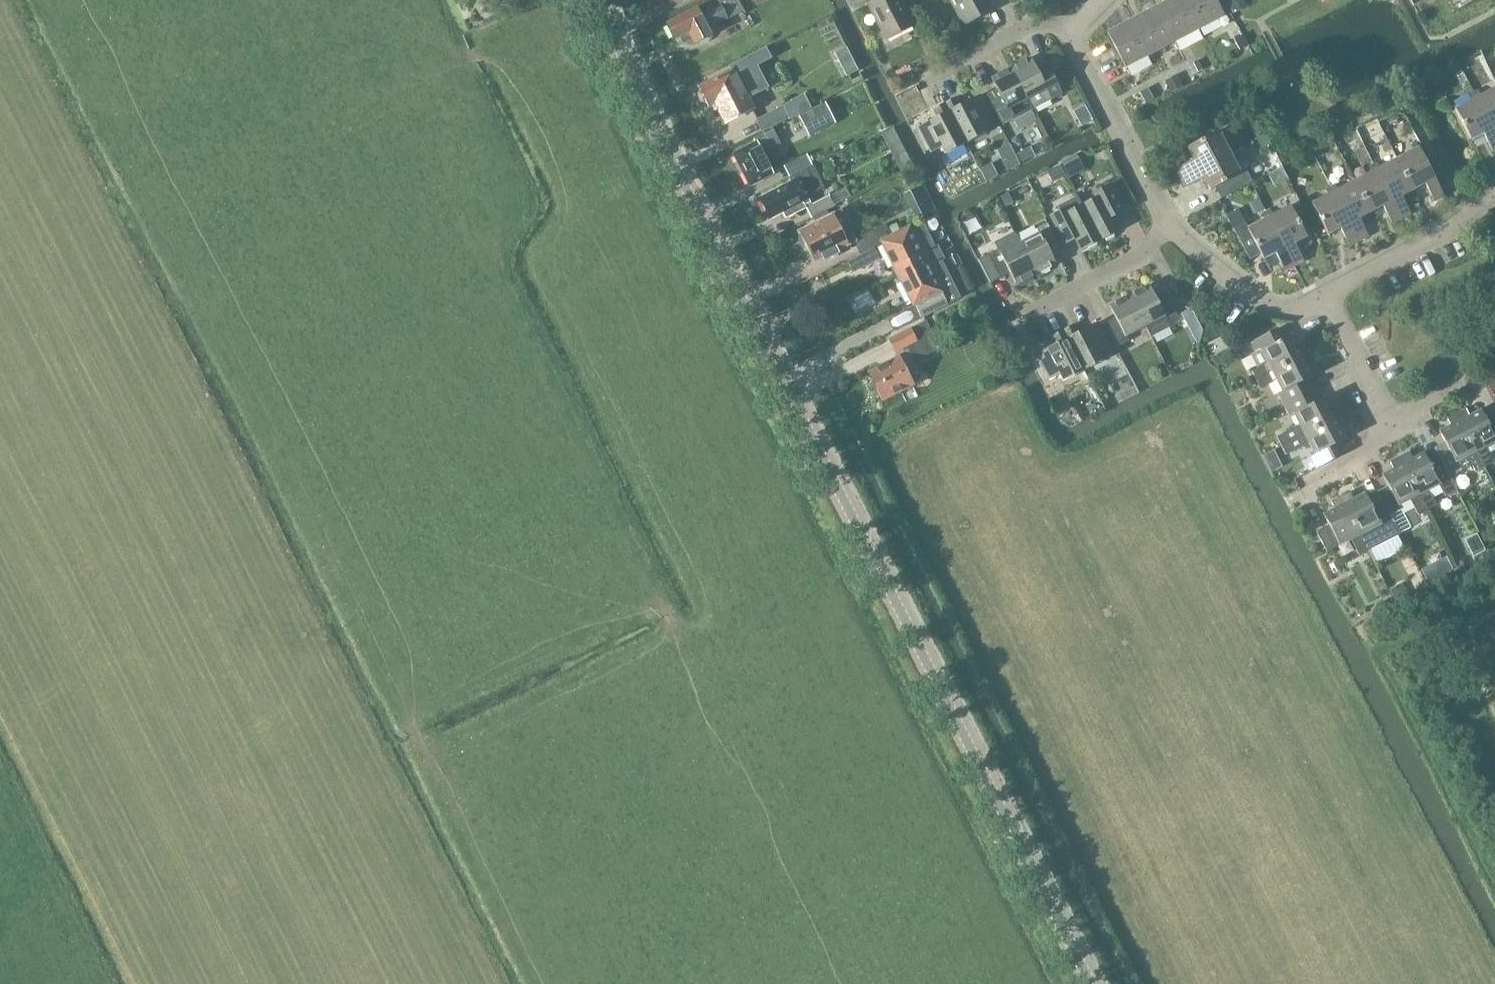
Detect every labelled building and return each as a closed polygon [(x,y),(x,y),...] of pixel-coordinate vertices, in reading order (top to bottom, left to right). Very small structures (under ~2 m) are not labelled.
[(854,9),(867,2),(887,40),(914,26),(900,0),(850,0),(854,9)] [(965,26),(987,14),(981,3),(987,0),(951,0),(965,26)] [(1175,41),(1200,28),(1185,0),(1171,0),(1158,7),(1175,41)] [(1200,28),(1225,15),(1217,0),(1185,0),(1200,28)] [(727,18),(721,6),(700,16),(696,9),(665,24),(673,40),(681,36),(684,43),(691,40),(693,45),(711,36),(707,29),(727,18)] [(1133,20),(1150,54),(1175,41),(1158,7),(1133,20)] [(1108,33),(1122,61),(1126,67),(1150,54),(1133,20),(1108,33)] [(757,66),(752,56),(729,67),(731,70),(699,87),(700,89),(696,94),(700,102),(706,102),(708,105),(715,101),(726,123),(752,109),(747,100),(769,89),(757,66)] [(1031,59),(1011,69),(1030,104),(1033,110),(1062,94),(1060,89),(1047,65),(1037,70),(1031,59)] [(842,66),(848,77),(859,71),(854,60),(842,66)] [(997,91),(988,96),(1000,120),(1003,125),(1016,118),(1016,119),(1033,110),(1030,104),(1011,69),(992,79),(997,91)] [(1476,99),(1494,136),(1494,89),(1476,99)] [(956,98),(945,104),(966,144),(987,133),(983,126),(994,120),(981,96),(960,106),(956,98)] [(1476,99),(1455,110),(1470,139),(1482,133),(1491,151),(1494,149),(1494,136),(1476,99)] [(799,116),(809,137),(837,124),(827,103),(799,116)] [(945,155),(966,144),(945,104),(934,109),(938,118),(918,128),(931,153),(942,148),(945,155)] [(783,107),(757,121),(763,132),(789,118),(783,107)] [(902,144),(894,128),(882,134),(889,145),(895,148),(902,144)] [(757,141),(733,154),(750,187),(777,172),(780,164),(771,147),(780,142),(773,129),(763,134),(755,138),(757,141)] [(1175,170),(1180,179),(1228,154),(1217,132),(1188,147),(1195,160),(1175,170)] [(1418,149),(1397,160),(1412,190),(1425,184),(1433,201),(1443,196),(1418,149)] [(1228,154),(1180,179),(1184,188),(1204,178),(1210,190),(1217,187),(1222,198),(1253,183),(1247,171),(1239,174),(1228,154)] [(1397,160),(1376,171),(1400,218),(1409,213),(1400,196),(1412,190),(1397,160)] [(806,209),(804,206),(810,203),(807,196),(824,188),(821,181),(812,165),(804,170),(790,176),(793,181),(759,199),(770,219),(782,213),(785,220),(806,209)] [(1376,171),(1355,182),(1371,212),(1383,205),(1392,223),(1400,218),(1376,171)] [(1355,182),(1334,193),(1359,240),(1368,235),(1359,218),(1371,212),(1355,182)] [(1083,206),(1101,241),(1121,231),(1112,215),(1122,210),(1110,185),(1099,191),(1101,196),(1083,206)] [(846,188),(830,196),(836,207),(852,199),(846,188)] [(1359,240),(1334,193),(1312,204),(1328,234),(1341,228),(1350,245),(1359,240)] [(1061,210),(1050,216),(1063,240),(1065,245),(1075,240),(1081,251),(1101,241),(1083,206),(1078,197),(1059,206),(1061,210)] [(1269,218),(1293,265),(1303,260),(1294,243),(1306,237),(1290,207),(1269,218)] [(836,251),(855,242),(854,241),(855,240),(848,226),(840,229),(832,215),(798,232),(800,235),(800,242),(804,245),(813,263),(824,257),(826,260),(838,254),(836,251)] [(1244,224),(1234,230),(1250,260),(1260,254),(1263,259),(1275,253),(1284,270),(1293,265),(1269,218),(1247,229),(1244,224)] [(1036,275),(1056,264),(1050,253),(1060,248),(1048,224),(1037,230),(1039,235),(1021,244),(1036,275)] [(855,240),(854,241),(855,242),(860,254),(868,250),(881,243),(881,242),(889,238),(883,226),(855,240)] [(881,243),(894,270),(893,270),(896,276),(940,253),(937,247),(934,249),(923,226),(911,232),(909,228),(900,232),(889,238),(881,242),(881,243)] [(999,249),(978,260),(991,284),(1011,274),(1017,285),(1036,275),(1021,244),(1002,254),(999,249)] [(896,276),(899,282),(901,281),(913,306),(919,304),(924,315),(947,304),(944,298),(956,292),(940,261),(943,259),(940,253),(896,276)] [(867,266),(861,255),(848,261),(854,273),(867,266)] [(1149,286),(1130,296),(1146,327),(1151,338),(1171,328),(1168,322),(1178,316),(1165,292),(1155,297),(1149,286)] [(1127,337),(1146,327),(1130,296),(1110,306),(1116,318),(1106,323),(1119,347),(1130,341),(1127,337)] [(1197,321),(1191,309),(1182,313),(1188,325),(1197,321)] [(898,357),(868,373),(883,402),(901,393),(912,387),(913,386),(904,367),(944,346),(942,343),(938,345),(926,321),(888,341),(894,353),(896,352),(898,357)] [(1063,331),(1066,336),(1084,371),(1105,360),(1102,353),(1112,348),(1099,323),(1079,333),(1074,325),(1063,331)] [(1036,355),(1049,380),(1060,375),(1063,382),(1084,371),(1066,336),(1063,331),(1052,336),(1056,345),(1036,355)] [(1252,356),(1258,367),(1250,371),(1255,380),(1309,352),(1304,343),(1296,347),(1290,335),(1279,341),(1274,331),(1250,343),(1256,354),(1252,356)] [(1218,338),(1206,345),(1212,358),(1219,354),(1222,346),(1218,338)] [(1275,380),(1281,392),(1276,394),(1282,405),(1307,392),(1302,382),(1313,377),(1307,365),(1314,362),(1309,352),(1255,380),(1259,388),(1275,380)] [(1282,445),(1342,414),(1337,405),(1329,409),(1323,398),(1313,403),(1307,392),(1282,405),(1288,416),(1293,414),(1298,425),(1282,433),(1277,435),(1282,445)] [(1456,414),(1457,416),(1484,467),(1493,462),(1494,463),(1494,417),(1486,421),(1481,411),(1469,417),(1466,409),(1456,414)] [(1286,454),(1292,452),(1308,444),(1314,455),(1311,457),(1317,468),(1341,455),(1335,444),(1345,439),(1339,428),(1347,424),(1342,414),(1282,445),(1286,454)] [(1444,443),(1433,449),(1438,458),(1448,478),(1471,466),(1475,472),(1484,467),(1457,416),(1456,414),(1447,419),(1451,426),(1439,433),(1444,443)] [(1408,452),(1398,457),(1426,511),(1435,506),(1427,490),(1438,484),(1444,496),(1455,490),(1448,478),(1438,458),(1428,464),(1423,454),(1412,459),(1408,452)] [(1381,499),(1389,515),(1400,509),(1398,505),(1409,499),(1417,515),(1426,511),(1398,457),(1388,462),(1392,469),(1381,475),(1387,485),(1377,491),(1381,499)] [(1368,551),(1399,534),(1389,515),(1381,499),(1371,505),(1365,493),(1353,499),(1349,492),(1340,497),(1368,551)] [(1317,531),(1327,551),(1350,540),(1358,556),(1368,551),(1340,497),(1330,502),(1334,509),(1323,515),(1329,525),(1317,531)] [(1434,563),(1422,570),(1428,582),(1441,576),(1434,563)]
